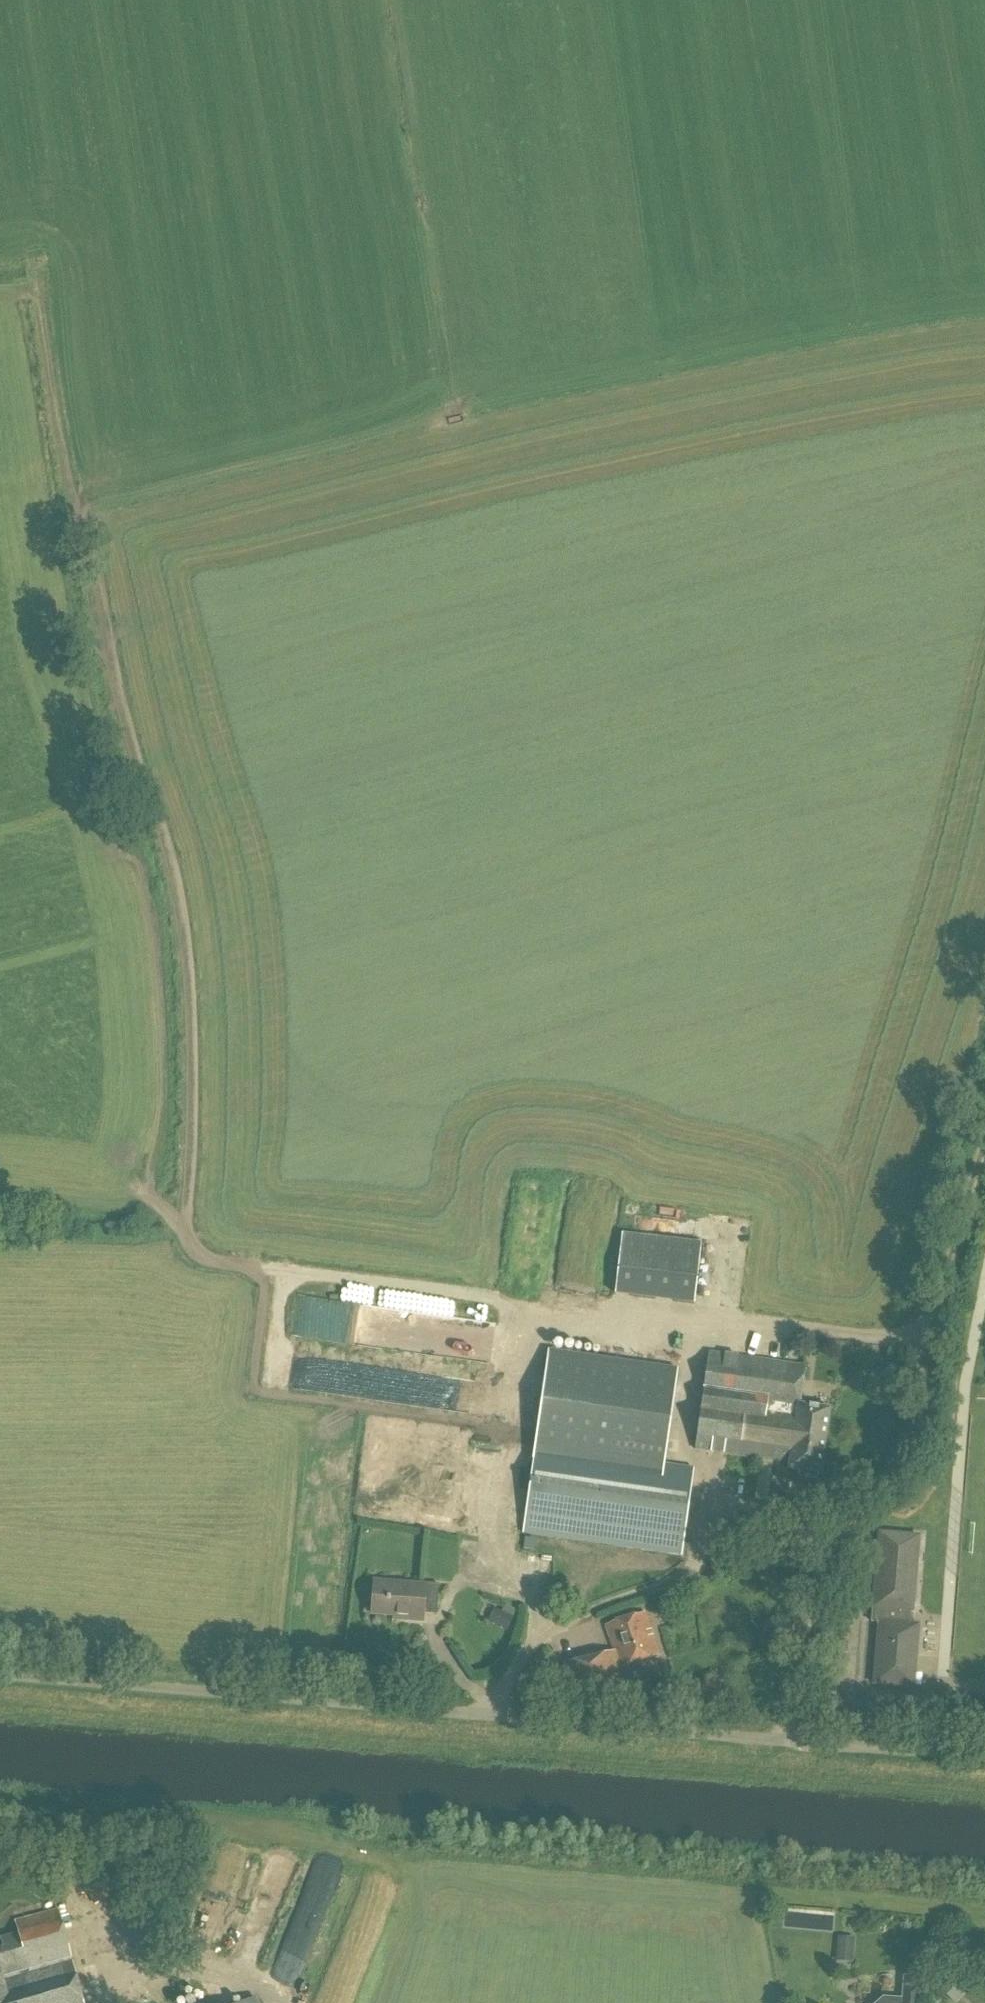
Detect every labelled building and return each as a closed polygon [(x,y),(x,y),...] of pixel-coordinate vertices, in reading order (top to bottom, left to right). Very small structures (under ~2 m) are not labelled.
[(694,1305),(702,1243),(621,1233),(614,1296),(694,1305)] [(681,1556),(693,1469),(665,1465),(679,1368),(549,1350),(535,1447),(523,1534),(681,1556)] [(820,1475),(829,1410),(799,1406),(805,1367),(708,1353),(695,1450),(790,1463),(789,1470),(805,1472),(804,1478),(817,1479),(818,1474),(820,1475)] [(911,1613),(918,1537),(878,1534),(870,1623),(877,1623),(872,1685),(911,1688),(913,1671),(906,1671),(907,1659),(911,1659),(913,1628),(911,1625),(907,1625),(908,1612),(911,1613)] [(374,1582),(371,1614),(407,1617),(406,1621),(423,1622),(423,1617),(437,1618),(439,1587),(426,1586),(374,1582)] [(495,1608),(488,1623),(506,1632),(513,1617),(502,1612),(495,1608)] [(576,1711),(625,1699),(617,1669),(658,1656),(645,1614),(606,1626),(615,1652),(564,1665),(576,1711)] [(847,1644),(839,1643),(823,1642),(822,1652),(839,1653),(846,1654),(847,1644)] [(99,1884),(87,1890),(94,1905),(106,1899),(99,1884)] [(59,1911),(15,1922),(18,1933),(1,1937),(4,1949),(0,1950),(0,2002),(83,2002),(59,1911)] [(837,1936),(835,1962),(853,1963),(855,1937),(837,1936)] [(918,1989),(919,1977),(904,1976),(903,1988),(902,2002),(917,2002),(918,1989)]
